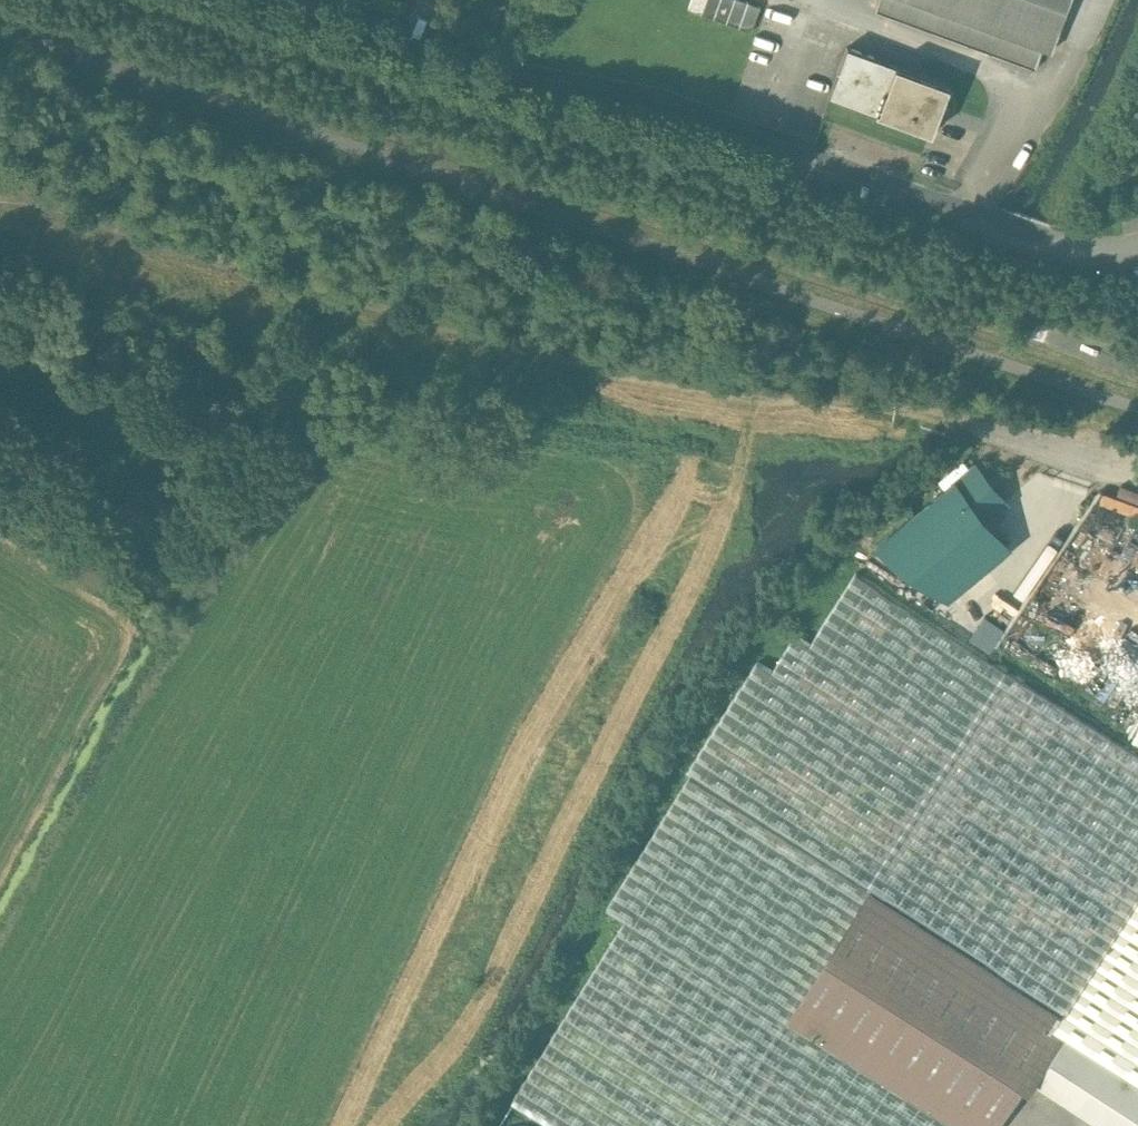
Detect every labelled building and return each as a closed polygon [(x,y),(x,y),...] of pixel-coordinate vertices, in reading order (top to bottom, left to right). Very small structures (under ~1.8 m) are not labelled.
[(689,10),(726,23),(734,0),(692,0),(689,10)] [(740,0),(734,0),(726,23),(751,32),(760,7),(740,0)] [(875,10),(1034,69),(1042,48),(1050,51),(1069,0),(879,0),(875,10)] [(947,85),(847,48),(830,94),(930,132),(947,85)] [(978,461),(875,548),(951,602),(980,577),(1016,547),(993,520),(1014,503),(978,461)] [(790,1022),(870,892),(1063,1015),(1025,1075),(1104,1125),(1137,1125),(1137,752),(856,574),(810,646),(795,636),(773,672),(757,663),(688,772),(869,887),(868,889),(690,777),(606,911),(625,923),(512,1105),(546,1125),(956,1125),(790,1022)] [(986,613),(971,635),(992,650),(1007,628),(986,613)] [(870,892),(790,1022),(956,1125),(993,1125),(1025,1075),(1063,1015),(870,892)]
